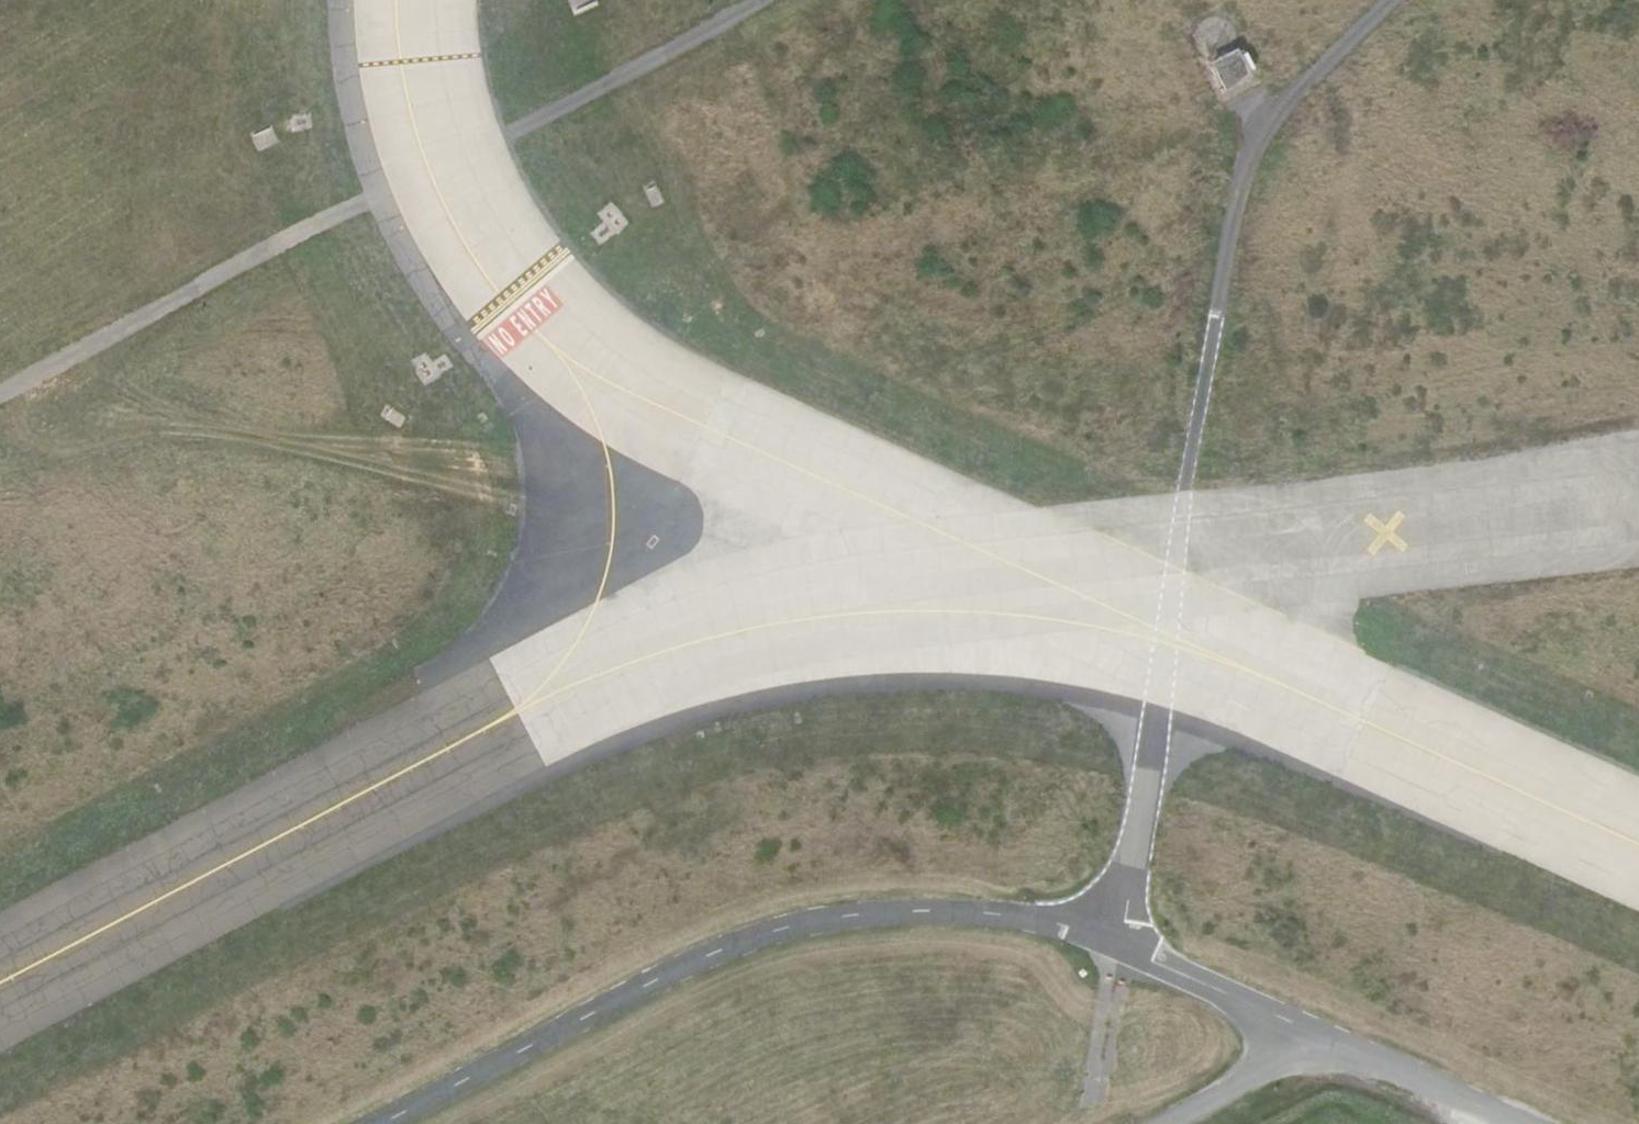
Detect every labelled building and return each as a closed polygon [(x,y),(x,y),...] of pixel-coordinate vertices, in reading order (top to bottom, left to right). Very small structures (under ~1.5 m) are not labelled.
[(1242,45),(1217,58),(1230,84),(1254,70),(1242,45)]
